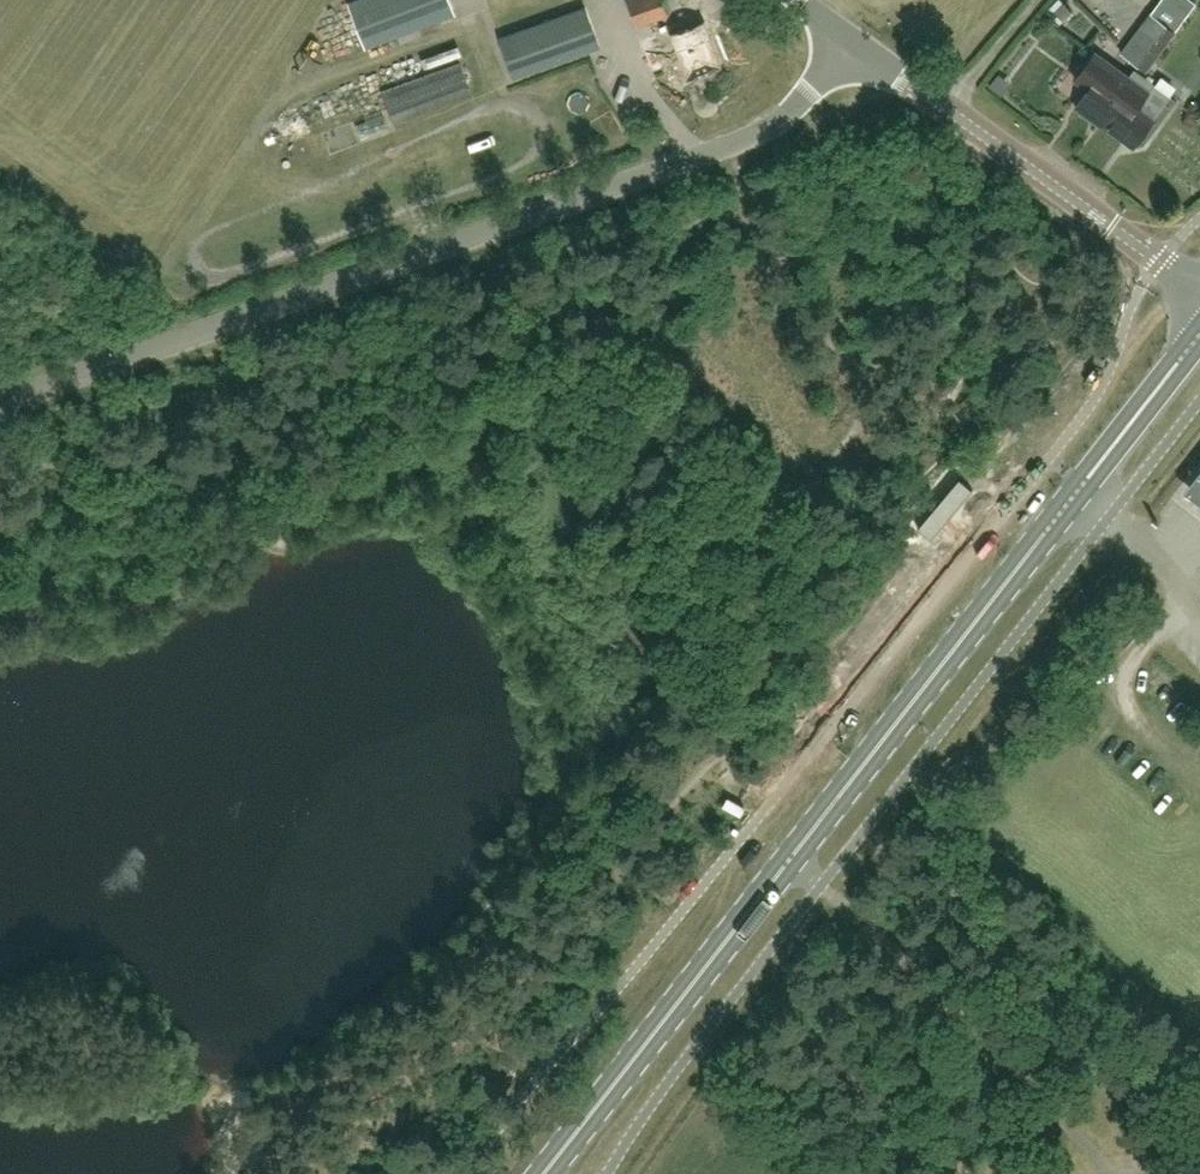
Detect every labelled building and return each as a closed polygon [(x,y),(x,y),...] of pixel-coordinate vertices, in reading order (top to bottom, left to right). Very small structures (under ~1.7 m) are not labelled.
[(456,14),(450,0),(347,0),(346,1),(364,48),(456,14)] [(668,16),(662,0),(626,0),(636,27),(668,16)] [(1146,72),(1186,18),(1162,0),(1161,0),(1122,54),(1146,72)] [(513,78),(598,47),(584,8),(499,39),(513,78)] [(686,81),(720,69),(703,22),(669,34),(686,81)] [(1135,70),(1129,78),(1095,53),(1080,75),(1093,84),(1075,108),(1100,126),(1102,123),(1134,146),(1152,120),(1136,109),(1154,84),(1135,70)] [(391,120),(470,91),(459,63),(381,92),(391,120)] [(1184,497),(1199,509),(1199,476),(1184,497)] [(960,479),(918,529),(931,540),(973,490),(960,479)] [(1185,1154),(1199,1170),(1199,1141),(1185,1154)]
